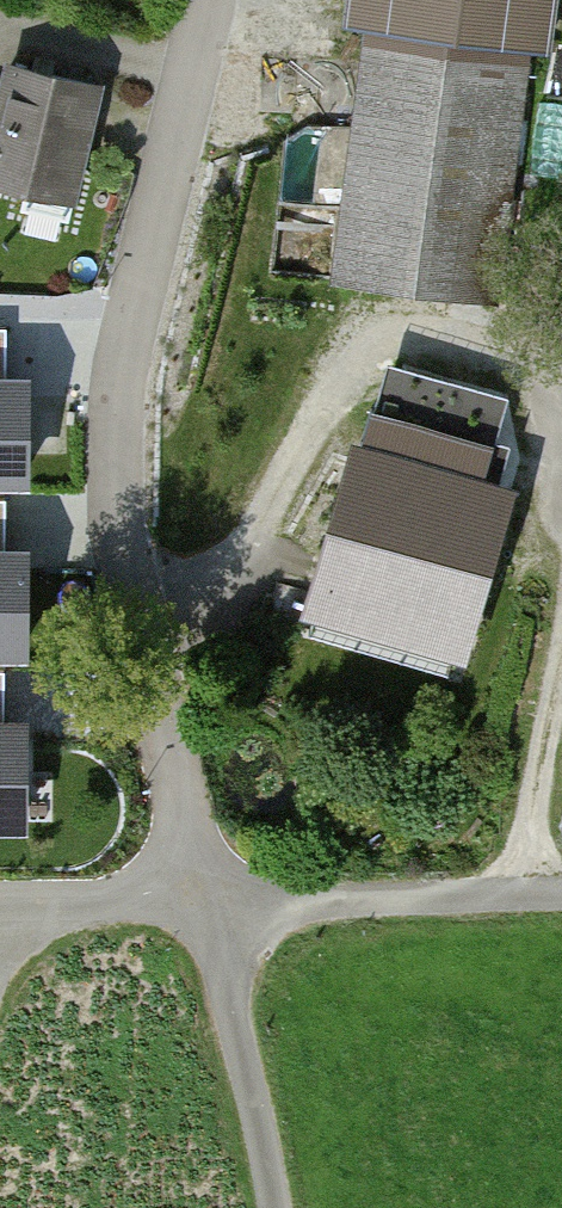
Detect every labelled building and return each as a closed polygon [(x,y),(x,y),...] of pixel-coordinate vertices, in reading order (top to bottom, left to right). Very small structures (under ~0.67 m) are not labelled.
[(345,251),(496,270),(518,100),(487,96),(493,47),(536,52),(542,0),(378,0),(345,251)] [(70,199),(92,96),(12,79),(7,102),(0,101),(0,184),(70,199)] [(0,328),(0,475),(24,475),(24,382),(6,382),(6,328),(0,328)] [(361,452),(317,593),(457,637),(501,496),(361,452)] [(0,499),(0,646),(23,647),(24,553),(6,553),(6,499),(0,499)] [(0,672),(0,819),(22,820),(23,726),(5,726),(5,672),(0,672)]
